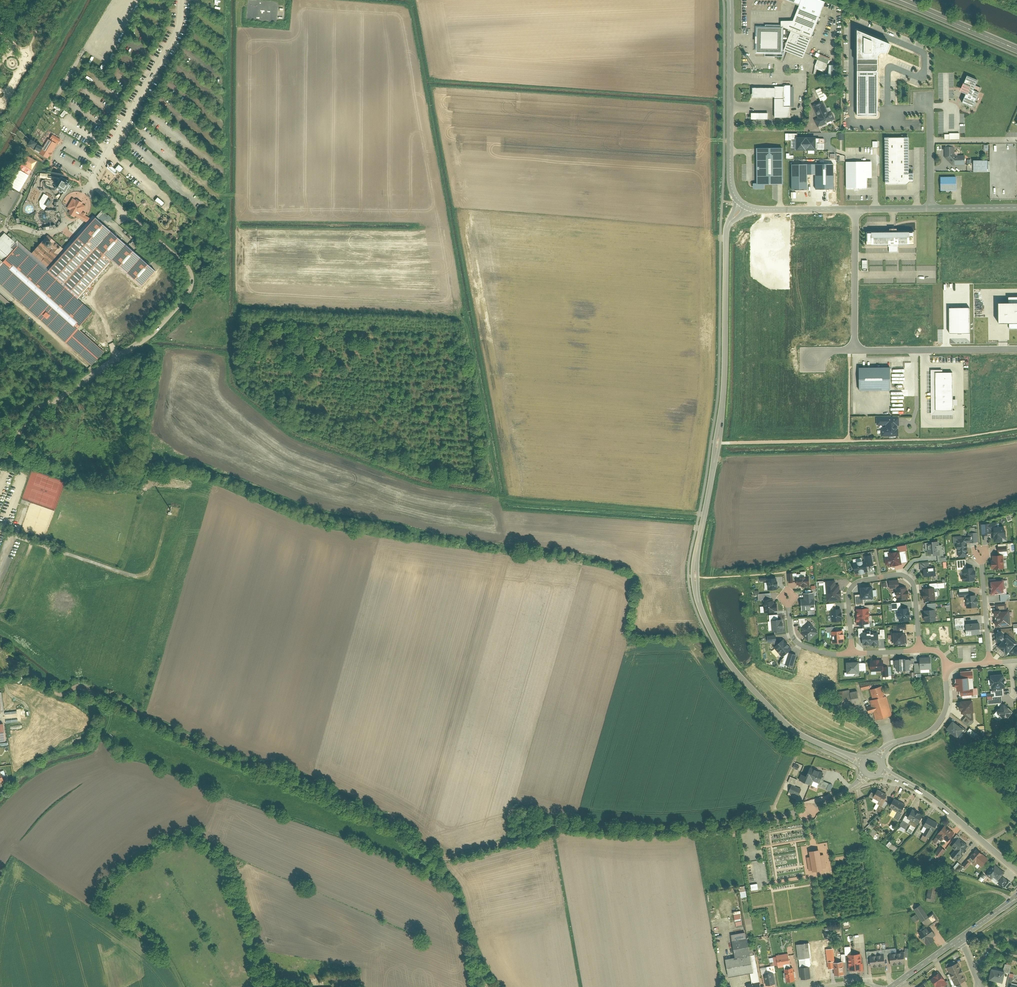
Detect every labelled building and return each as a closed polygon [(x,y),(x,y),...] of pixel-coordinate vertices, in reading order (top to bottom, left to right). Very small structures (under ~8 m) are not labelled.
[(799,6),(798,8),(819,17),(825,2),(820,0),(785,0),(799,6)] [(781,26),(792,31),(811,39),(819,17),(798,8),(793,21),(781,21),(781,24),(781,26)] [(97,23),(104,27),(111,14),(104,10),(97,23)] [(781,26),(781,24),(765,24),(765,28),(782,29),(781,52),(765,52),(765,57),(783,57),(785,51),(783,51),(792,31),(781,26)] [(765,28),(758,28),(757,52),(765,52),(781,52),(782,29),(765,28)] [(811,39),(792,31),(783,51),(785,51),(803,59),(811,39)] [(893,45),(857,31),(858,107),(858,116),(878,117),(878,104),(878,60),(879,57),(881,54),(885,52),(890,53),(893,45)] [(825,60),(814,56),(812,63),(822,67),(825,60)] [(834,68),(836,68),(836,65),(826,65),(826,77),(834,77),(834,68)] [(977,82),(966,77),(960,91),(966,94),(962,104),(973,108),(980,93),(973,90),(977,82)] [(774,98),(774,88),(764,88),(754,88),(754,98),(764,98),(774,98)] [(774,114),(774,119),(790,119),(790,114),(790,108),(789,108),(784,108),(784,95),(784,88),(774,88),(774,98),(774,114)] [(831,123),(831,121),(831,120),(832,120),(829,113),(828,113),(822,102),(813,106),(819,119),(815,120),(818,126),(822,125),(827,123),(828,124),(831,123)] [(43,136),(39,143),(38,142),(33,138),(28,144),(28,146),(34,150),(44,156),(53,141),(43,136)] [(806,137),(797,137),(797,150),(806,150),(806,137)] [(816,137),(806,137),(806,150),(816,150),(816,137)] [(908,138),(885,138),(886,184),(907,184),(909,182),(913,182),(913,174),(908,174),(908,138)] [(783,148),(757,148),(757,184),(783,184),(783,148)] [(946,148),(946,158),(953,164),(964,164),(964,156),(956,156),(954,154),(954,148),(946,148)] [(21,170),(29,175),(37,161),(29,156),(21,170)] [(121,172),(124,169),(119,165),(116,169),(112,166),(113,165),(113,162),(112,161),(109,162),(108,164),(108,167),(107,168),(115,174),(117,172),(120,173),(121,172)] [(986,161),(974,161),(974,172),(986,172),(986,161)] [(870,162),(847,162),(847,188),(866,188),(866,178),(870,178),(870,162)] [(807,164),(792,165),(792,190),(807,190),(807,175),(807,164)] [(816,164),(807,164),(807,175),(816,175),(816,164)] [(834,164),(816,164),(816,175),(816,190),(834,190),(834,164)] [(11,186),(20,191),(29,175),(21,170),(11,186)] [(956,177),(941,177),(941,190),(957,190),(956,177)] [(39,205),(46,209),(48,206),(50,207),(53,201),(49,198),(50,196),(45,193),(39,205)] [(73,198),(70,196),(65,205),(69,207),(66,212),(69,214),(73,216),(74,214),(79,217),(86,221),(88,216),(82,213),(79,211),(84,204),(80,202),(81,200),(78,198),(75,196),(73,198)] [(77,303),(113,263),(143,289),(157,273),(96,220),(78,240),(67,253),(48,236),(31,254),(17,242),(15,244),(4,234),(0,239),(0,266),(1,267),(0,268),(0,285),(90,365),(100,355),(74,332),(89,314),(77,303)] [(888,233),(866,233),(866,246),(912,246),(912,232),(897,232),(897,230),(888,230),(888,233)] [(0,294),(0,298),(8,305),(11,302),(1,293),(0,294)] [(1006,297),(1006,303),(993,303),(993,323),(1008,323),(1008,329),(1016,328),(1016,297),(1006,297)] [(949,308),(949,333),(970,333),(970,308),(949,308)] [(890,391),(890,368),(858,368),(859,380),(861,380),(861,391),(890,391)] [(942,373),(942,370),(931,370),(931,415),(953,415),(953,373),(942,373)] [(899,417),(876,418),(876,425),(885,425),(885,427),(881,427),(881,437),(899,436),(898,429),(897,429),(897,426),(899,426),(899,417)] [(994,542),(1003,542),(1003,537),(1007,537),(1006,533),(1005,533),(1005,526),(997,527),(997,523),(982,524),(982,535),(988,535),(988,533),(992,533),(992,530),(993,529),(994,542)] [(969,543),(979,542),(978,532),(968,532),(969,537),(966,537),(962,537),(962,535),(954,536),(954,544),(957,544),(957,549),(958,549),(959,557),(969,556),(968,542),(969,542),(969,543)] [(932,542),(925,542),(926,550),(928,550),(928,554),(933,553),(933,555),(938,555),(939,561),(947,561),(947,556),(944,556),(943,550),(942,550),(942,545),(940,545),(940,541),(932,541),(932,542)] [(890,566),(902,564),(902,562),(907,561),(906,551),(900,552),(900,550),(888,552),(889,557),(885,557),(886,565),(890,564),(890,566)] [(992,569),(1005,568),(1004,556),(1008,556),(1008,550),(999,551),(999,554),(992,555),(993,560),(991,560),(992,569)] [(874,565),(872,554),(865,556),(865,560),(854,562),(855,574),(869,571),(868,566),(874,565)] [(975,577),(977,577),(976,570),(975,570),(975,567),(967,567),(966,559),(957,560),(957,569),(963,569),(964,575),(963,575),(963,581),(975,580),(975,577)] [(924,576),(937,575),(936,567),(930,568),(929,562),(921,563),(921,569),(923,569),(924,576)] [(797,586),(811,585),(810,575),(793,576),(793,573),(789,573),(789,582),(796,582),(797,586)] [(768,590),(778,589),(777,578),(767,578),(768,590)] [(899,587),(899,579),(889,580),(890,589),(897,588),(897,599),(908,599),(908,596),(909,596),(908,587),(903,587),(899,587)] [(992,595),(1007,594),(1007,587),(1005,587),(1005,579),(991,580),(992,595)] [(840,590),(840,584),(836,584),(836,580),(826,581),(827,601),(841,600),(841,597),(842,597),(841,590),(840,590)] [(874,598),(873,586),(860,587),(861,594),(855,594),(856,606),(865,605),(864,599),(874,598)] [(930,601),(936,601),(935,587),(923,588),(924,600),(930,600),(930,601)] [(967,608),(978,607),(978,604),(978,598),(977,598),(976,595),(970,595),(969,588),(960,589),(960,597),(966,596),(967,608)] [(803,611),(815,610),(814,592),(804,593),(804,598),(802,598),(803,611)] [(765,612),(779,611),(778,602),(774,602),(774,600),(772,600),(771,593),(758,594),(759,599),(764,599),(765,612)] [(910,620),(909,607),(902,608),(901,602),(892,603),(893,609),(898,609),(899,621),(910,620)] [(842,621),(841,608),(836,609),(836,603),(827,604),(827,610),(831,610),(832,622),(842,621)] [(925,622),(936,621),(935,610),(936,610),(936,603),(928,604),(928,610),(924,610),(925,622)] [(870,616),(869,607),(857,608),(857,616),(856,616),(857,624),(869,624),(869,616),(870,616)] [(1002,625),(1011,625),(1009,610),(1001,611),(1001,610),(994,610),(996,627),(1002,627),(1002,625)] [(783,631),(783,619),(779,619),(779,614),(769,615),(770,621),(769,621),(769,630),(772,630),(772,632),(783,631)] [(980,634),(980,622),(966,624),(965,617),(956,618),(956,625),(963,625),(964,629),(966,629),(966,635),(980,634)] [(809,640),(818,632),(808,621),(808,618),(799,618),(799,624),(801,626),(801,627),(803,629),(802,630),(803,631),(802,632),(809,640)] [(907,629),(906,623),(897,624),(897,625),(894,625),(894,630),(891,630),(892,643),(894,643),(894,644),(898,644),(898,645),(908,644),(907,636),(905,636),(905,629),(907,629)] [(832,643),(845,642),(844,630),(836,631),(836,626),(827,627),(827,632),(830,632),(830,638),(832,638),(832,643)] [(871,646),(879,646),(879,639),(885,639),(885,629),(881,629),(881,634),(879,634),(879,633),(871,633),(871,632),(863,632),(863,628),(859,628),(859,637),(863,636),(863,645),(871,645),(871,646)] [(1007,655),(1013,648),(1014,649),(1014,652),(1016,654),(1016,647),(1015,646),(1016,644),(1016,643),(1008,635),(1005,638),(1004,637),(1004,636),(1004,633),(1002,631),(999,632),(997,634),(997,637),(999,639),(1000,639),(1003,641),(998,646),(1007,655)] [(781,662),(793,667),(797,654),(789,652),(793,648),(784,638),(774,647),(775,648),(772,651),(777,657),(778,656),(779,657),(780,657),(781,656),(782,657),(781,662)] [(932,672),(931,656),(920,656),(920,663),(915,663),(916,672),(932,672)] [(915,664),(915,658),(891,659),(891,664),(895,664),(896,667),(897,671),(910,670),(910,667),(911,667),(911,664),(915,664)] [(870,660),(870,670),(883,670),(883,677),(892,676),(891,666),(884,667),(884,659),(870,660)] [(847,662),(847,673),(860,673),(860,671),(867,670),(867,662),(859,662),(859,661),(847,662)] [(969,691),(968,679),(973,678),(972,671),(960,672),(961,678),(955,679),(956,692),(969,691)] [(991,690),(1005,689),(1004,675),(990,676),(991,690)] [(876,721),(892,716),(886,697),(885,697),(882,687),(870,691),(873,701),(870,702),(871,706),(866,708),(868,714),(873,713),(876,721)] [(857,691),(850,693),(849,690),(839,692),(842,708),(860,704),(857,691)] [(1002,696),(987,697),(987,705),(1002,704),(1002,696)] [(973,714),(974,714),(973,701),(960,702),(961,705),(959,705),(960,712),(961,711),(961,715),(963,714),(972,721),(974,721),(973,714)] [(999,715),(1005,721),(1013,712),(1004,704),(997,712),(999,715)] [(966,716),(962,721),(969,727),(973,722),(966,716)] [(963,728),(962,729),(952,722),(946,730),(957,739),(961,733),(964,734),(967,730),(963,728)] [(975,741),(980,735),(970,727),(965,733),(975,741)] [(806,767),(801,782),(809,785),(809,787),(815,790),(816,786),(829,791),(832,784),(821,781),(822,778),(820,778),(822,772),(806,767)] [(786,782),(794,785),(796,779),(789,776),(786,782)] [(792,793),(791,797),(797,799),(800,788),(789,784),(787,792),(792,793)] [(881,806),(886,796),(877,791),(872,801),(881,806)] [(900,814),(904,805),(893,800),(889,808),(900,814)] [(912,831),(921,816),(910,810),(902,825),(912,831)] [(928,838),(937,823),(927,818),(918,832),(928,838)] [(946,842),(953,833),(944,825),(931,840),(936,844),(941,838),(946,842)] [(873,828),(868,834),(872,837),(877,832),(873,828)] [(955,860),(967,846),(958,837),(950,847),(953,850),(949,855),(955,860)] [(819,847),(809,849),(810,854),(806,854),(808,867),(811,866),(812,868),(826,866),(823,852),(820,852),(819,847)] [(939,857),(944,850),(939,847),(934,854),(939,857)] [(980,869),(988,859),(976,850),(968,859),(980,869)] [(965,868),(970,862),(967,859),(962,865),(965,868)] [(1001,887),(1006,880),(1001,876),(1004,872),(993,864),(985,874),(1001,887)] [(929,898),(925,898),(925,901),(935,901),(935,884),(929,884),(929,898)] [(922,903),(914,909),(923,922),(932,916),(922,903)] [(732,911),(735,925),(742,924),(739,910),(732,911)] [(931,926),(917,934),(925,949),(940,941),(931,926)] [(728,978),(750,974),(752,984),(762,982),(760,972),(756,955),(753,956),(749,938),(734,941),(737,959),(725,961),(728,978)] [(807,942),(795,944),(798,966),(810,965),(807,942)] [(905,952),(898,953),(900,965),(907,964),(905,952)] [(776,956),(778,966),(791,964),(790,953),(776,956)] [(850,971),(864,970),(862,953),(848,955),(850,971)] [(898,953),(891,954),(893,966),(900,965),(898,953)] [(885,954),(878,955),(880,968),(887,967),(885,954)] [(878,955),(870,956),(872,969),(880,968),(878,955)] [(966,981),(957,961),(946,967),(955,986),(966,981)] [(835,977),(846,976),(845,962),(834,963),(835,977)] [(767,967),(769,973),(764,974),(766,985),(779,982),(777,971),(775,965),(767,967)] [(812,967),(799,969),(801,980),(814,977),(812,967)] [(814,969),(815,978),(832,976),(831,967),(814,969)] [(794,968),(785,969),(787,982),(797,980),(794,968)] [(1005,971),(992,968),(990,979),(1002,981),(1005,971)] [(931,980),(935,986),(945,986),(948,985),(942,973),(931,980)]
